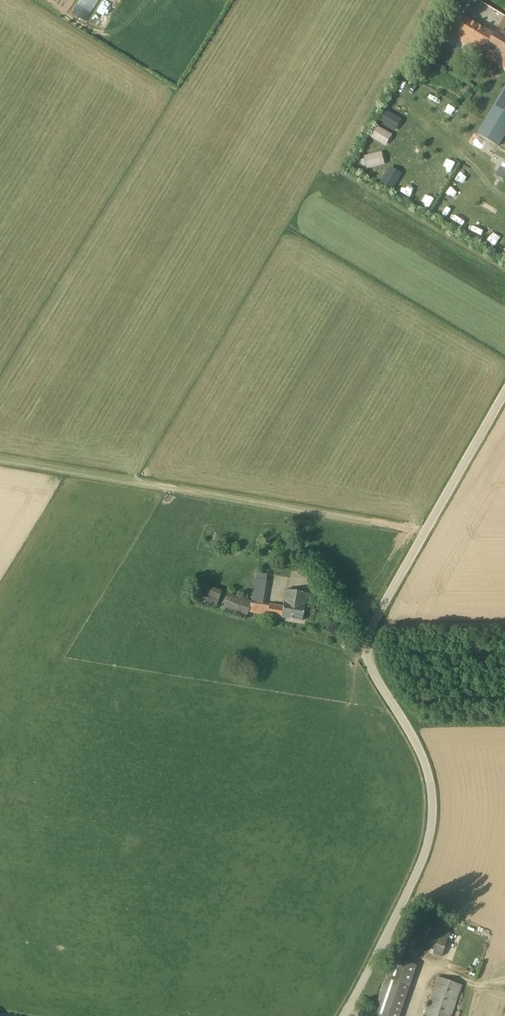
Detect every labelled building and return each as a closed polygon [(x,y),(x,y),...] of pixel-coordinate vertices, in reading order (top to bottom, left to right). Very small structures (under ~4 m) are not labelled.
[(85,3),(79,0),(72,12),(85,20),(95,3),(90,0),(87,0),(85,3)] [(494,35),(461,15),(450,35),(483,54),(494,35)] [(494,35),(483,54),(504,67),(504,17),(494,35)] [(496,71),(487,67),(484,72),(493,77),(496,71)] [(500,96),(493,92),(490,97),(497,101),(478,134),(499,146),(504,135),(504,88),(500,96)] [(449,115),(453,107),(445,103),(441,111),(449,115)] [(392,130),(400,118),(384,109),(377,120),(392,130)] [(374,124),(368,136),(385,145),(391,132),(374,124)] [(384,164),(381,151),(364,154),(366,168),(384,164)] [(380,183),(393,189),(401,173),(388,167),(380,183)] [(495,175),(504,180),(504,178),(504,169),(500,167),(495,175)] [(435,174),(429,182),(435,188),(442,180),(435,174)] [(426,192),(421,201),(430,206),(435,197),(426,192)] [(458,215),(453,223),(461,228),(466,220),(458,215)] [(494,243),(497,233),(491,231),(487,241),(494,243)] [(198,582),(192,598),(212,606),(219,590),(198,582)] [(283,608),(265,604),(261,604),(246,599),(228,593),(223,609),(246,617),(248,612),(302,621),(307,593),(286,590),(283,608)] [(412,919),(403,944),(441,957),(450,932),(412,919)] [(393,958),(374,1014),(378,1015),(398,1015),(416,965),(393,958)] [(436,980),(424,1015),(450,1015),(460,989),(436,980)]
